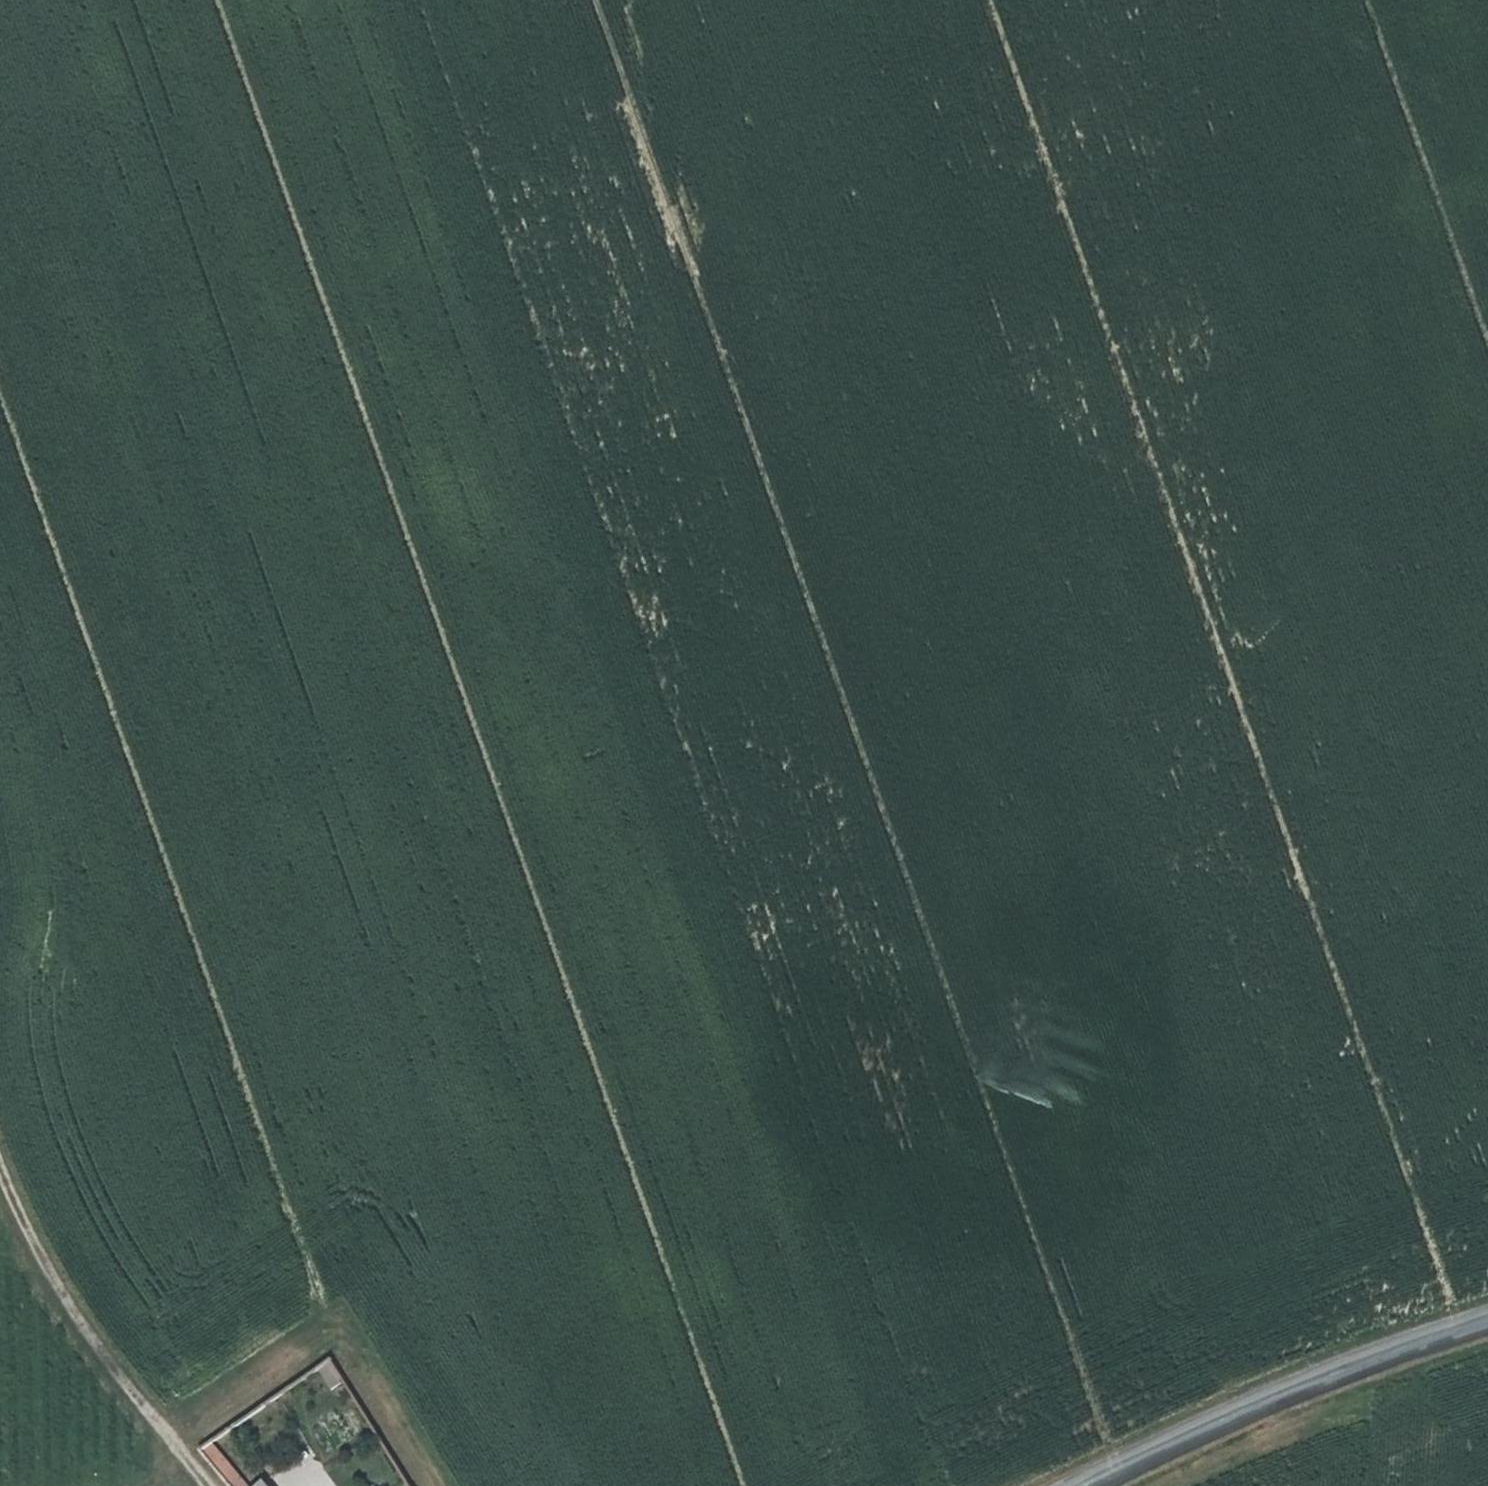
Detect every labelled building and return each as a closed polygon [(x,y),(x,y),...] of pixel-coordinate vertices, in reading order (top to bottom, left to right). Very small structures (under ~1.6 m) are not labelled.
[(333,1361),(320,1370),(335,1392),(348,1383),(333,1361)] [(206,1452),(234,1485),(248,1485),(216,1445),(206,1452)]
